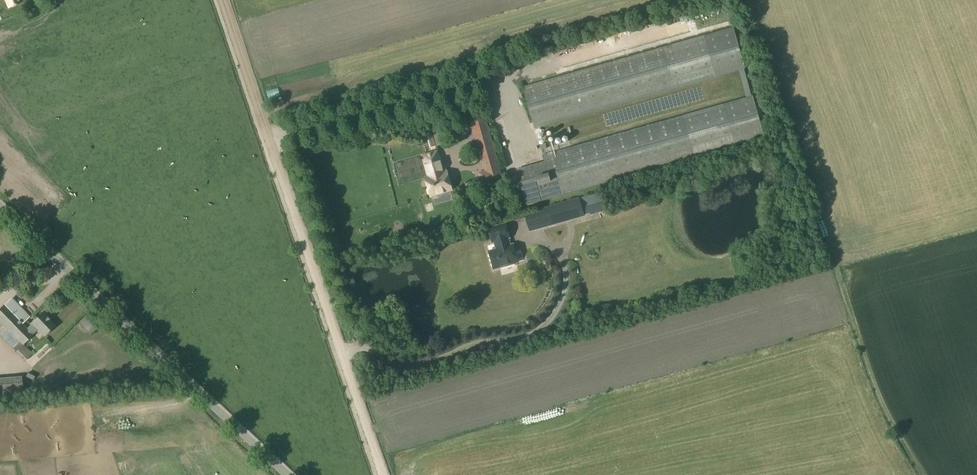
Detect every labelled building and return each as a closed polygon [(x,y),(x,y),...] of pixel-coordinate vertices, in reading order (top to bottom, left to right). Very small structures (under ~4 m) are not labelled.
[(9,8),(19,4),(18,0),(6,0),(9,8)] [(731,29),(521,88),(532,128),(742,68),(731,29)] [(542,163),(514,171),(524,205),(762,137),(751,97),(540,157),(542,163)] [(480,114),(461,119),(465,132),(471,130),(483,172),(477,174),(480,187),(499,182),(480,114)] [(505,143),(501,114),(494,116),(498,144),(505,143)] [(508,144),(501,145),(502,155),(509,154),(508,144)] [(435,153),(420,157),(426,178),(423,179),(428,197),(449,191),(444,173),(441,174),(435,153)] [(577,200),(535,211),(540,228),(581,216),(577,200)] [(604,202),(588,206),(590,211),(605,207),(604,202)] [(503,225),(486,230),(490,243),(492,243),(494,250),(486,252),(491,270),(515,263),(510,246),(507,247),(505,239),(507,238),(503,225)] [(41,287),(36,292),(40,296),(45,290),(41,287)] [(0,308),(0,322),(9,332),(19,342),(23,346),(34,335),(33,334),(38,329),(43,335),(54,325),(43,313),(27,328),(5,304),(0,308)] [(88,314),(79,322),(91,335),(100,326),(88,314)] [(9,332),(2,338),(12,349),(19,342),(9,332)] [(0,379),(0,400),(23,398),(21,378),(0,379)]
